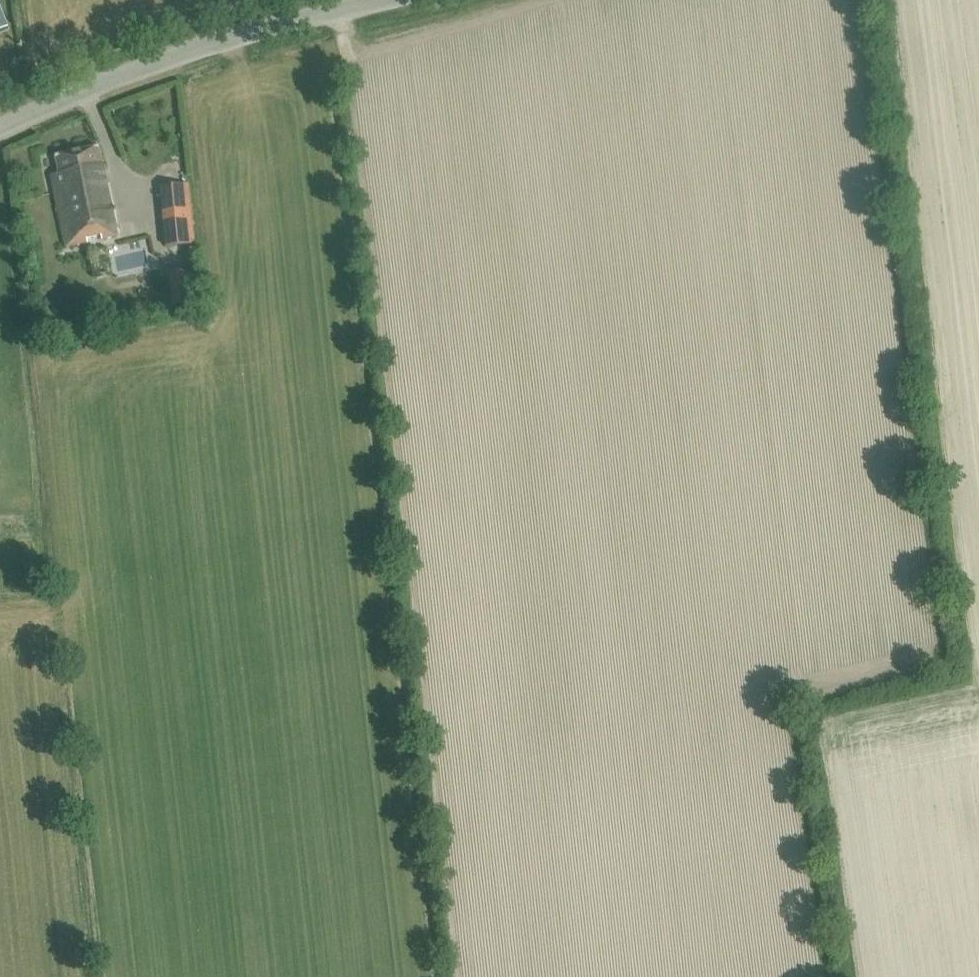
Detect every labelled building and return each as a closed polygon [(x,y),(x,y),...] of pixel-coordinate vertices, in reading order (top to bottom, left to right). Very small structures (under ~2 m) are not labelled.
[(115,235),(98,147),(55,155),(58,172),(52,174),(67,244),(115,235)] [(193,244),(187,184),(161,186),(167,246),(193,244)] [(168,271),(169,284),(188,282),(187,270),(168,271)]
